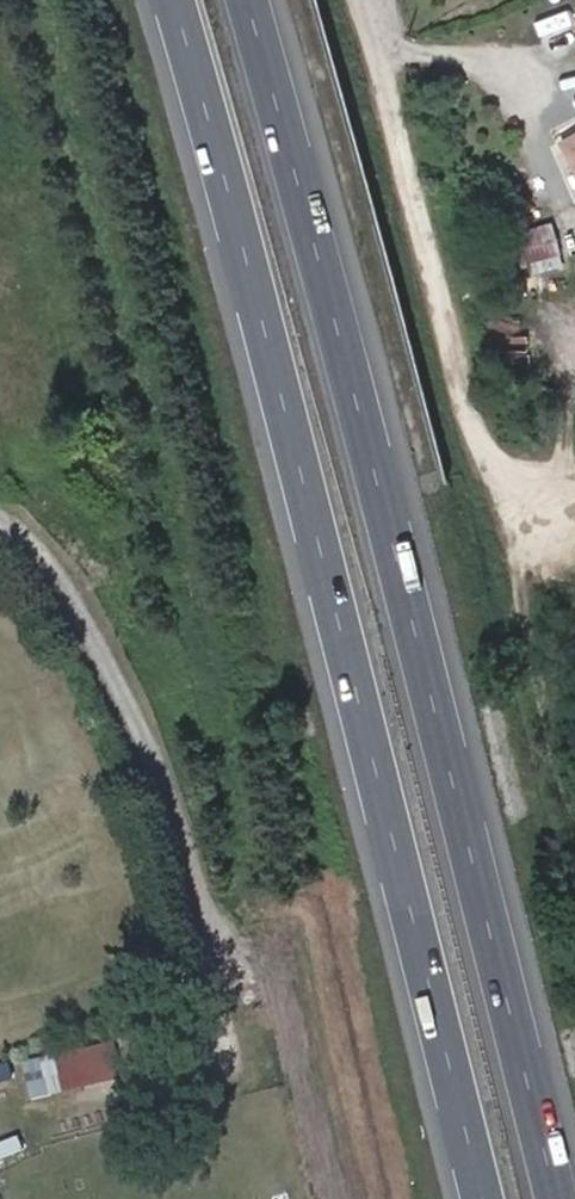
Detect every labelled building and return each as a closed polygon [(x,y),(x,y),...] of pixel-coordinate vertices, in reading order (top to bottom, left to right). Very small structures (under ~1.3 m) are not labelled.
[(559,143),(574,174),(574,134),(559,143)] [(518,231),(531,274),(569,263),(556,220),(518,231)] [(62,1087),(121,1074),(114,1045),(56,1058),(62,1087)] [(0,1147),(0,1166),(25,1159),(20,1142),(0,1147)]
